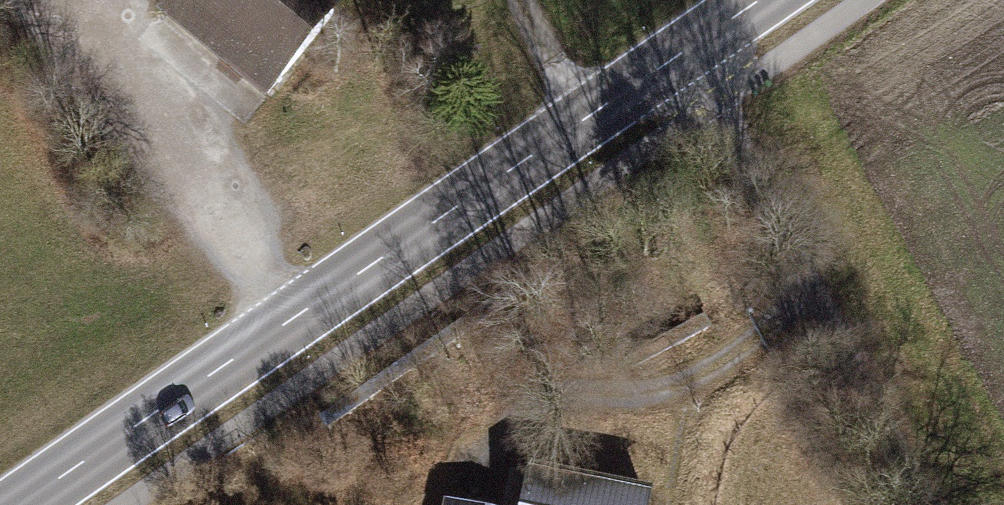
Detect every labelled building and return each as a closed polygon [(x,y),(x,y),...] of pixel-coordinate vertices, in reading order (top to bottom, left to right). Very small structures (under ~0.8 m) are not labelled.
[(313,0),(176,0),(167,11),(267,92),(331,15),(313,0)] [(644,500),(531,476),(526,504),(643,504),(644,500)]
